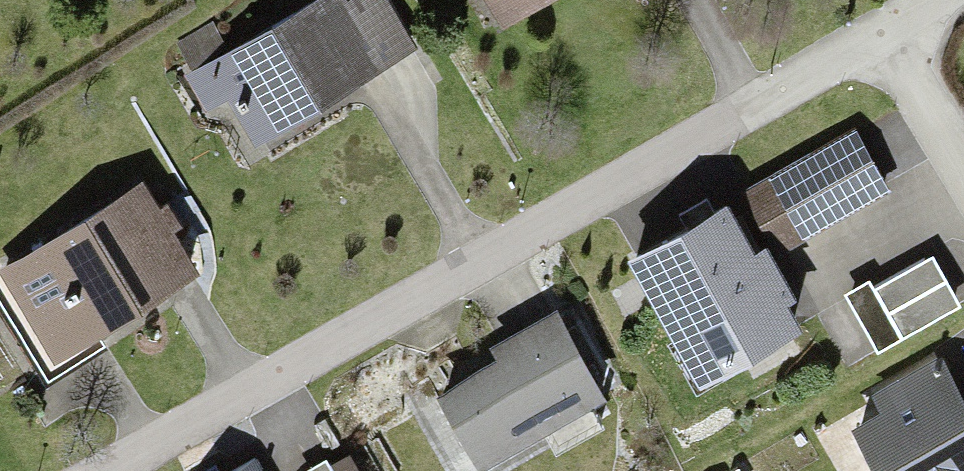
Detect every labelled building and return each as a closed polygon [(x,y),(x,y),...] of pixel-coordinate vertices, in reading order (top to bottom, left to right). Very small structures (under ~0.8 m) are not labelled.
[(203,63),(247,140),(385,61),(350,0),(312,0),(203,63)] [(489,15),(515,0),(481,0),(489,15)] [(848,134),(733,194),(760,244),(875,186),(848,134)] [(138,183),(0,270),(46,342),(184,255),(138,183)] [(801,319),(760,244),(733,194),(643,243),(710,368),(801,319)] [(457,392),(506,467),(620,393),(570,318),(457,392)] [(851,431),(875,470),(963,470),(963,400),(938,358),(874,397),(883,411),(851,431)] [(336,470),(369,470),(361,457),(336,470)]
